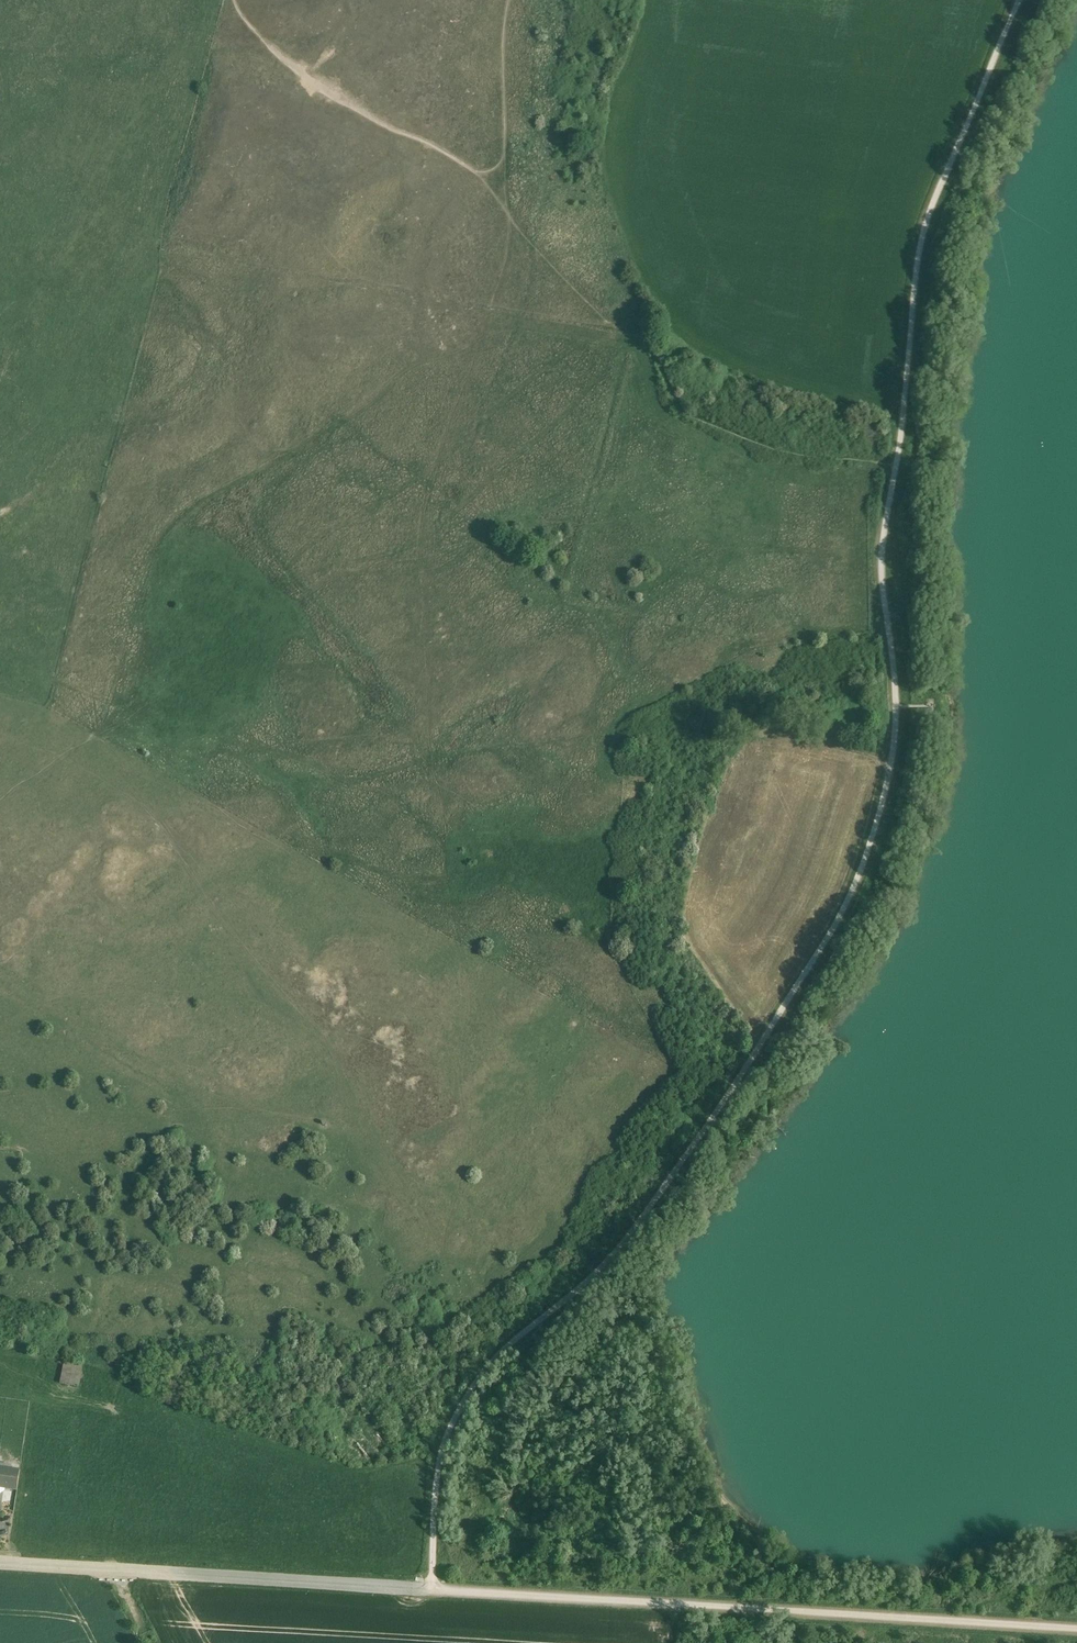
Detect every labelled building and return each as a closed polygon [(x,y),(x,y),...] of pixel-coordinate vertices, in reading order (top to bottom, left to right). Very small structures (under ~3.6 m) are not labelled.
[(80,1385),(83,1363),(63,1361),(60,1383),(80,1385)] [(0,1469),(0,1488),(16,1491),(19,1472),(0,1469)]
